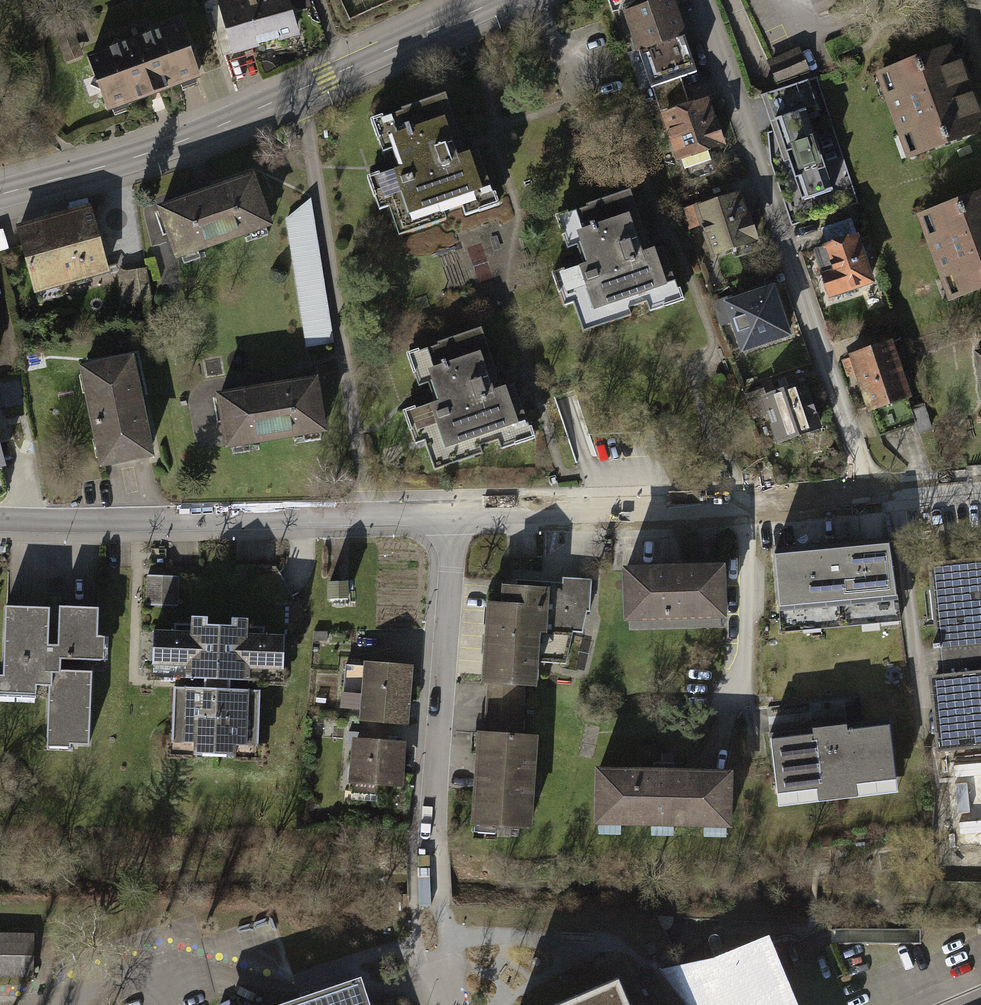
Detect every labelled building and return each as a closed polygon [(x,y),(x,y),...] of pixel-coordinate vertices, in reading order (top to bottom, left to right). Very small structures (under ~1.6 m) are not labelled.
[(211,7),(231,61),(299,35),(285,0),(229,0),(211,7)] [(624,6),(660,111),(690,101),(681,77),(697,72),(672,0),(641,0),(624,6)] [(165,22),(80,61),(107,119),(192,79),(165,22)] [(798,51),(770,63),(779,84),(807,72),(798,51)] [(875,75),(905,165),(973,143),(943,53),(875,75)] [(813,84),(762,101),(803,221),(854,203),(813,84)] [(446,96),(370,123),(405,219),(490,189),(477,153),(468,157),(446,96)] [(707,102),(667,115),(689,180),(716,171),(709,148),(723,144),(715,121),(714,121),(707,102)] [(249,174),(157,207),(177,262),(269,229),(249,174)] [(737,185),(693,201),(712,256),(757,241),(737,185)] [(631,192),(568,213),(585,265),(565,272),(585,330),(631,314),(629,308),(678,291),(663,246),(644,252),(638,234),(645,232),(631,192)] [(948,309),(980,298),(980,198),(918,219),(948,309)] [(89,203),(16,222),(36,296),(109,277),(89,203)] [(859,233),(813,245),(828,301),(874,289),(859,233)] [(123,307),(153,307),(153,272),(124,272),(123,307)] [(779,281),(733,293),(748,349),(794,337),(779,281)] [(896,335),(850,347),(865,404),(911,392),(896,335)] [(471,337),(415,357),(437,418),(421,424),(436,465),(528,432),(513,391),(493,398),(471,337)] [(126,356),(84,364),(104,461),(146,452),(126,356)] [(806,373),(760,385),(775,442),(821,430),(806,373)] [(322,436),(311,375),(215,393),(226,453),(322,436)] [(893,546),(776,558),(784,634),(902,622),(893,546)] [(936,566),(943,670),(930,671),(935,744),(980,741),(980,563),(936,566)] [(718,566),(622,569),(624,623),(719,619),(718,566)] [(150,580),(150,610),(183,610),(183,580),(150,580)] [(492,582),(484,686),(535,688),(541,584),(492,582)] [(0,605),(0,693),(49,694),(48,746),(86,746),(88,669),(57,668),(57,654),(97,655),(98,607),(0,605)] [(284,618),(148,618),(148,689),(170,689),(170,754),(255,754),(255,685),(284,685),(284,618)] [(360,733),(346,732),(342,781),(394,785),(397,752),(402,693),(405,661),(366,658),(360,733)] [(478,722),(472,829),(523,832),(529,725),(478,722)] [(892,722),(771,737),(780,811),(901,797),(892,722)] [(705,775),(598,773),(597,826),(730,829),(731,776),(705,775)] [(34,934),(0,933),(0,977),(32,979),(34,934)] [(766,935),(717,955),(659,969),(687,1004),(795,1004),(766,935)] [(291,1004),(365,1004),(358,982),(291,1004)] [(620,985),(572,1004),(629,1004),(620,985)]
